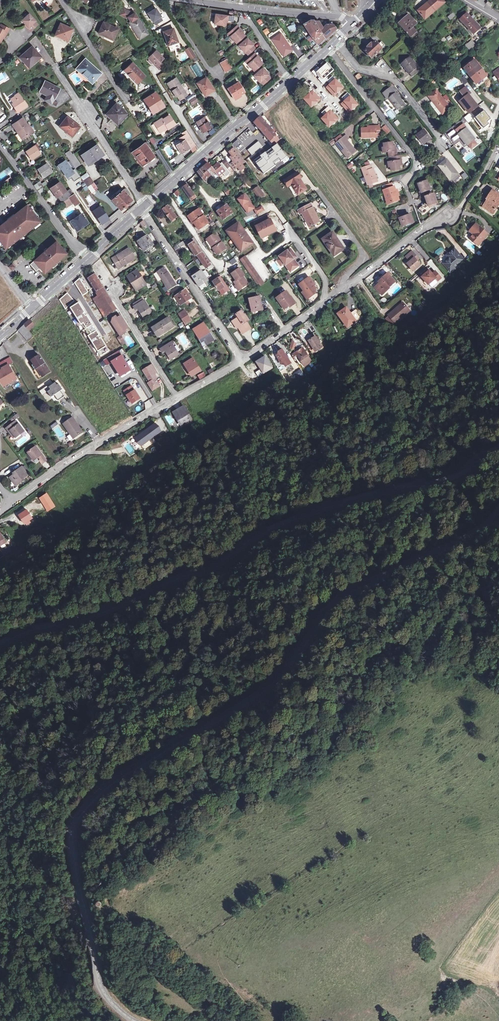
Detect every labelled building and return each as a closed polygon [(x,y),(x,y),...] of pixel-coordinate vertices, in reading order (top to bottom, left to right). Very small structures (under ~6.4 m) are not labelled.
[(428,1),(435,9),(444,2),(443,0),(428,0),(428,1)] [(435,9),(428,1),(418,9),(425,17),(435,9)] [(155,8),(147,13),(152,22),(153,21),(155,25),(163,20),(155,8)] [(126,11),(123,17),(127,18),(128,18),(131,22),(129,23),(137,36),(138,35),(140,39),(147,34),(137,18),(134,14),(133,14),(126,11)] [(468,13),(461,19),(473,34),(480,28),(468,13)] [(225,22),(226,20),(228,20),(232,21),(233,17),(215,14),(214,23),(225,25),(225,22)] [(410,35),(415,31),(412,27),(417,23),(409,14),(399,22),(410,35)] [(29,28),(28,29),(31,32),(38,25),(35,22),(36,22),(29,15),(22,21),(29,28)] [(303,24),(310,34),(318,29),(313,22),(312,19),(310,19),(303,24)] [(287,26),(292,35),(298,31),(293,22),(287,26)] [(318,29),(323,37),(324,39),(336,29),(333,24),(326,25),(322,28),(318,22),(313,22),(318,29)] [(118,29),(103,23),(98,33),(113,40),(118,29)] [(73,29),(61,24),(56,34),(68,40),(73,29)] [(1,42),(9,29),(2,25),(0,28),(0,42),(1,42)] [(244,35),(238,29),(236,31),(234,28),(227,34),(235,43),(244,35)] [(164,32),(168,46),(178,43),(174,29),(164,32)] [(316,43),(323,37),(318,29),(310,34),(305,37),(308,41),(313,38),(316,43)] [(272,39),(284,57),(292,51),(281,33),(272,39)] [(246,38),(238,46),(244,52),(245,51),(247,54),(254,48),(251,46),(252,45),(246,38)] [(464,45),(469,51),(476,45),(472,39),(464,45)] [(375,41),(366,50),(372,57),(375,55),(376,55),(380,52),(379,51),(382,48),(375,41)] [(194,54),(188,44),(183,47),(189,57),(194,54)] [(41,57),(32,47),(20,57),(29,67),(41,57)] [(159,69),(165,63),(162,60),(163,58),(156,51),(149,58),(154,63),(159,69)] [(262,63),(256,56),(254,58),(252,55),(245,61),(253,70),(262,63)] [(225,72),(232,68),(226,57),(221,59),(222,61),(220,62),(222,66),(224,64),(225,67),(223,68),(225,72)] [(401,63),(411,76),(419,69),(409,57),(401,63)] [(462,65),(464,67),(474,59),(473,57),(462,65)] [(474,59),(464,67),(476,83),(487,75),(474,59)] [(77,69),(92,83),(100,73),(85,60),(77,69)] [(124,70),(137,83),(144,76),(132,63),(124,70)] [(196,63),(191,66),(199,77),(203,74),(196,63)] [(327,63),(317,72),(323,80),(334,71),(327,63)] [(269,78),(266,75),(267,75),(262,68),(253,75),(259,82),(260,81),(262,84),(269,78)] [(172,88),(170,89),(174,95),(176,94),(179,98),(186,94),(175,75),(167,80),(172,88)] [(213,91),(206,78),(198,83),(203,92),(207,90),(209,93),(213,91)] [(335,78),(327,87),(334,94),(343,86),(335,78)] [(52,98),(54,99),(59,89),(45,81),(40,92),(47,95),(45,100),(51,104),(53,100),(52,99),(52,98)] [(233,99),(244,92),(238,82),(227,89),(233,99)] [(462,94),(464,97),(462,99),(459,101),(468,113),(478,106),(468,94),(470,93),(465,87),(460,91),(462,94)] [(388,98),(393,94),(389,88),(382,94),(386,99),(388,98)] [(450,107),(436,90),(428,96),(442,113),(450,107)] [(313,91),(303,99),(310,107),(320,99),(313,91)] [(155,93),(145,100),(154,114),(164,107),(155,93)] [(388,98),(396,110),(403,105),(394,93),(393,94),(388,98)] [(11,100),(14,104),(16,107),(14,108),(18,114),(27,107),(19,95),(11,100)] [(350,95),(343,102),(351,111),(358,104),(350,95)] [(126,114),(115,104),(107,113),(118,123),(126,114)] [(390,109),(385,112),(391,119),(395,115),(390,109)] [(337,119),(331,110),(321,118),(328,126),(337,119)] [(489,124),(487,121),(490,119),(484,110),(481,112),(479,110),(478,111),(473,115),(484,128),(489,124)] [(168,129),(169,130),(175,126),(170,116),(163,120),(162,119),(155,124),(160,133),(164,131),(168,129)] [(13,126),(23,119),(22,117),(10,125),(13,126)] [(203,132),(210,127),(204,117),(197,122),(203,132)] [(273,144),(280,139),(266,122),(267,121),(266,120),(265,121),(261,117),(254,122),(273,144)] [(80,127),(67,118),(60,127),(73,137),(80,127)] [(33,133),(28,126),(23,119),(13,126),(18,133),(19,132),(24,140),(33,133)] [(475,139),(463,124),(456,129),(460,133),(458,134),(467,145),(475,139)] [(376,129),(368,128),(361,128),(361,138),(376,138),(376,134),(380,134),(380,127),(376,127),(376,129)] [(182,142),(176,145),(181,153),(195,145),(186,130),(183,133),(184,135),(180,138),(182,142)] [(420,145),(424,143),(430,138),(424,130),(418,135),(419,136),(416,139),(420,145)] [(336,143),(348,158),(356,152),(347,140),(349,138),(347,135),(336,143)] [(232,142),(235,147),(241,143),(237,138),(232,142)] [(259,141),(247,149),(252,155),(263,146),(259,141)] [(389,157),(392,157),(396,156),(395,151),(394,151),(394,146),(392,146),(392,142),(383,144),(384,148),(382,148),(383,153),(388,152),(389,157)] [(154,158),(146,144),(133,152),(142,166),(154,158)] [(275,165),(273,163),(279,158),(281,161),(287,157),(278,144),(272,148),(275,152),(269,156),(266,152),(254,160),(264,174),(275,165)] [(96,146),(82,155),(88,164),(102,155),(96,146)] [(36,147),(28,153),(34,162),(42,156),(36,147)] [(233,161),(234,162),(237,167),(238,168),(240,171),(244,168),(241,164),(244,162),(234,149),(229,152),(232,156),(230,158),(233,161)] [(466,162),(475,156),(472,151),(463,157),(466,162)] [(72,155),(68,158),(75,168),(79,165),(72,155)] [(396,156),(392,157),(393,162),(388,163),(389,168),(390,167),(391,171),(399,170),(399,166),(400,166),(400,161),(401,161),(400,155),(396,156)] [(438,165),(449,180),(457,174),(446,159),(438,165)] [(66,161),(57,167),(60,171),(62,169),(69,180),(72,178),(75,182),(81,177),(75,169),(72,171),(68,165),(66,161)] [(234,162),(233,161),(230,164),(234,170),(238,168),(237,167),(234,162)] [(231,173),(227,168),(222,163),(222,162),(220,164),(219,163),(213,168),(209,163),(205,166),(212,175),(215,171),(219,176),(223,173),(226,177),(231,173)] [(48,165),(40,171),(46,180),(54,174),(48,165)] [(212,175),(205,166),(198,172),(204,180),(210,176),(212,175)] [(376,178),(376,176),(373,169),(372,170),(371,166),(362,169),(368,185),(369,185),(372,184),(378,182),(376,178)] [(285,180),(289,186),(292,184),(298,195),(307,189),(300,179),(302,178),(298,172),(285,180)] [(83,180),(87,186),(93,182),(89,176),(83,180)] [(13,182),(10,177),(0,183),(0,186),(1,189),(13,182)] [(419,192),(421,198),(424,197),(428,195),(426,191),(429,190),(426,181),(417,185),(419,192)] [(122,192),(123,190),(125,189),(120,182),(116,185),(122,192)] [(182,188),(183,187),(192,200),(197,197),(187,182),(181,187),(182,188)] [(61,184),(53,190),(59,198),(67,193),(61,184)] [(232,192),(228,187),(224,190),(227,196),(232,192)] [(388,200),(389,204),(399,200),(398,196),(399,196),(398,193),(397,193),(396,190),(395,191),(393,187),(387,189),(384,190),(385,194),(384,194),(387,200),(388,200)] [(87,188),(83,188),(83,193),(83,202),(92,202),(92,195),(87,195),(87,188)] [(264,195),(258,188),(254,191),(260,198),(264,195)] [(123,190),(122,192),(112,201),(120,210),(124,208),(128,205),(128,204),(132,201),(128,196),(123,190)] [(498,206),(498,194),(493,190),(488,198),(490,200),(485,207),(495,213),(498,206)] [(62,202),(70,197),(74,194),(72,191),(60,199),(62,202)] [(447,192),(441,194),(444,202),(450,200),(447,192)] [(428,195),(424,197),(428,207),(437,204),(433,193),(428,195)] [(75,205),(80,203),(74,194),(70,197),(73,202),(75,205)] [(245,194),(238,199),(243,205),(244,205),(249,211),(254,207),(245,194)] [(176,198),(180,205),(185,202),(181,195),(176,198)] [(73,202),(70,197),(62,202),(66,207),(73,202)] [(90,208),(97,203),(95,200),(88,205),(90,208)] [(301,209),(303,213),(310,227),(320,222),(311,204),(301,209)] [(172,209),(168,205),(163,209),(172,220),(177,217),(173,211),(174,210),(173,209),(172,209)] [(215,208),(218,211),(223,219),(233,213),(227,205),(222,208),(220,205),(215,208)] [(4,246),(10,242),(12,244),(18,239),(17,238),(26,231),(27,232),(33,227),(32,225),(38,220),(27,206),(0,227),(0,241),(4,246)] [(109,219),(101,206),(93,211),(101,224),(109,219)] [(195,222),(200,228),(209,222),(199,208),(189,215),(194,222),(195,222)] [(119,210),(108,218),(112,223),(123,216),(119,210)] [(87,223),(81,214),(77,217),(70,222),(76,231),(87,223)] [(399,219),(400,222),(402,222),(403,226),(412,223),(409,215),(399,219)] [(271,219),(256,226),(262,237),(276,230),(271,219)] [(239,222),(228,229),(233,236),(232,237),(237,244),(238,244),(243,250),(254,242),(239,222)] [(477,232),(474,235),(470,239),(478,246),(489,235),(477,224),(473,229),(477,232)] [(330,239),(325,242),(334,256),(344,249),(334,233),(329,236),(330,239)] [(218,239),(214,234),(207,239),(217,254),(226,248),(220,238),(218,239)] [(148,236),(138,242),(145,251),(154,245),(148,236)] [(197,254),(202,251),(203,250),(198,243),(196,244),(194,241),(189,245),(196,255),(197,254)] [(62,249),(56,243),(34,261),(30,265),(36,272),(42,267),(46,271),(64,255),(60,251),(62,249)] [(133,259),(125,247),(115,253),(122,265),(133,259)] [(279,255),(280,257),(285,262),(291,271),(299,265),(294,258),(296,256),(293,253),(294,252),(291,248),(288,250),(287,249),(279,255)] [(452,271),(465,260),(456,249),(450,254),(453,257),(446,264),(452,271)] [(202,251),(197,254),(199,256),(206,267),(211,264),(202,251)] [(414,271),(421,265),(418,261),(420,259),(413,252),(408,257),(411,261),(410,266),(414,271)] [(236,255),(229,261),(232,265),(239,259),(236,255)] [(264,282),(248,259),(243,263),(258,284),(259,286),(264,282)] [(157,272),(169,290),(177,285),(168,272),(167,273),(164,268),(157,272)] [(243,277),(244,276),(245,275),(240,268),(233,274),(237,280),(236,281),(238,284),(236,285),(236,286),(239,290),(248,284),(243,277)] [(428,287),(441,277),(436,270),(432,272),(430,269),(420,276),(428,287)] [(129,275),(133,282),(132,283),(136,289),(145,284),(137,270),(129,275)] [(199,286),(202,285),(208,280),(202,270),(193,276),(199,286)] [(96,274),(90,278),(97,290),(104,287),(96,274)] [(395,283),(387,274),(381,280),(382,281),(379,284),(374,288),(382,296),(389,289),(389,288),(395,283)] [(219,289),(220,289),(223,293),(230,289),(221,276),(213,281),(219,289)] [(297,284),(307,299),(319,291),(309,276),(297,284)] [(80,278),(75,282),(83,295),(88,292),(80,278)] [(111,313),(117,309),(109,294),(105,288),(98,292),(100,295),(102,298),(111,313)] [(181,305),(183,304),(186,302),(187,304),(193,300),(186,290),(176,296),(181,305)] [(68,293),(59,300),(65,309),(75,301),(68,293)] [(102,298),(100,295),(93,299),(95,303),(104,317),(111,313),(102,298)] [(260,295),(250,298),(253,311),(263,309),(263,311),(264,310),(264,307),(262,307),(260,295)] [(300,307),(291,295),(281,302),(289,312),(293,309),(294,310),(300,307)] [(138,309),(143,318),(151,312),(149,308),(144,300),(143,301),(136,306),(134,307),(136,311),(136,310),(138,309)] [(79,302),(71,308),(86,332),(101,356),(110,350),(101,337),(100,338),(99,335),(100,335),(87,315),(86,315),(85,313),(86,312),(79,302)] [(387,317),(394,325),(409,311),(403,304),(387,317)] [(338,312),(347,326),(362,316),(357,308),(351,312),(347,306),(338,312)] [(243,334),(247,331),(243,324),(246,322),(248,321),(240,309),(235,313),(238,318),(233,322),(237,328),(238,327),(243,334)] [(179,314),(185,324),(191,321),(184,310),(179,314)] [(118,318),(117,316),(114,318),(113,321),(121,335),(127,332),(125,330),(129,327),(122,316),(118,318)] [(168,317),(154,325),(160,334),(173,326),(168,317)] [(394,325),(387,317),(384,319),(391,327),(394,325)] [(25,325),(29,331),(35,325),(30,320),(25,325)] [(243,324),(247,331),(251,328),(246,322),(243,324)] [(204,341),(207,344),(214,339),(204,323),(195,329),(200,336),(199,337),(202,342),(204,341)] [(29,331),(25,325),(19,330),(28,342),(33,337),(29,331)] [(154,325),(152,327),(157,336),(160,334),(154,325)] [(322,347),(315,336),(309,340),(315,351),(322,347)] [(293,351),(298,347),(293,340),(287,343),(293,351)] [(165,351),(170,359),(178,354),(171,342),(160,349),(162,352),(165,351)] [(291,363),(282,348),(277,351),(279,353),(276,354),(282,364),(283,363),(285,366),(291,363)] [(303,352),(298,350),(297,356),(302,365),(309,361),(304,352),(303,352)] [(129,366),(122,356),(119,351),(104,360),(107,365),(113,361),(118,369),(119,369),(122,375),(131,369),(129,366)] [(168,361),(170,359),(165,351),(162,352),(168,361)] [(41,371),(39,372),(41,376),(42,377),(50,372),(39,355),(38,356),(37,354),(34,356),(35,358),(32,360),(34,364),(32,366),(35,370),(37,369),(38,368),(41,371)] [(2,369),(9,365),(13,363),(10,358),(0,363),(0,366),(2,369)] [(187,370),(188,369),(192,376),(200,371),(193,358),(184,364),(187,370)] [(158,372),(153,364),(144,370),(148,378),(149,377),(151,381),(151,382),(155,389),(161,385),(156,378),(157,378),(155,374),(158,372)] [(4,387),(17,380),(9,365),(2,369),(4,372),(0,374),(0,373),(0,382),(4,387)] [(119,369),(118,369),(123,378),(133,373),(131,369),(122,375),(119,369)] [(54,383),(49,387),(51,389),(47,392),(51,398),(55,396),(59,402),(65,397),(61,391),(62,390),(59,385),(56,386),(54,383)] [(135,390),(132,386),(125,390),(127,394),(132,403),(141,398),(135,390)] [(144,403),(147,409),(157,402),(153,397),(144,403)] [(184,405),(173,412),(177,418),(178,417),(182,424),(191,418),(188,415),(189,414),(184,405)] [(165,416),(169,424),(176,420),(171,412),(165,416)] [(73,419),(63,425),(70,436),(72,435),(75,439),(83,433),(73,419)] [(6,430),(10,436),(12,435),(15,439),(15,440),(25,433),(19,426),(16,423),(6,430)] [(155,436),(149,428),(136,437),(142,446),(155,436)] [(28,455),(28,456),(33,462),(34,463),(39,460),(41,463),(43,466),(47,463),(36,449),(28,455)] [(22,483),(21,481),(28,477),(22,469),(15,473),(16,475),(10,480),(15,488),(22,483)] [(48,512),(55,506),(47,494),(39,499),(48,512)] [(32,519),(32,518),(27,510),(20,515),(25,524),(27,522),(28,524),(31,522),(30,520),(32,519)]
